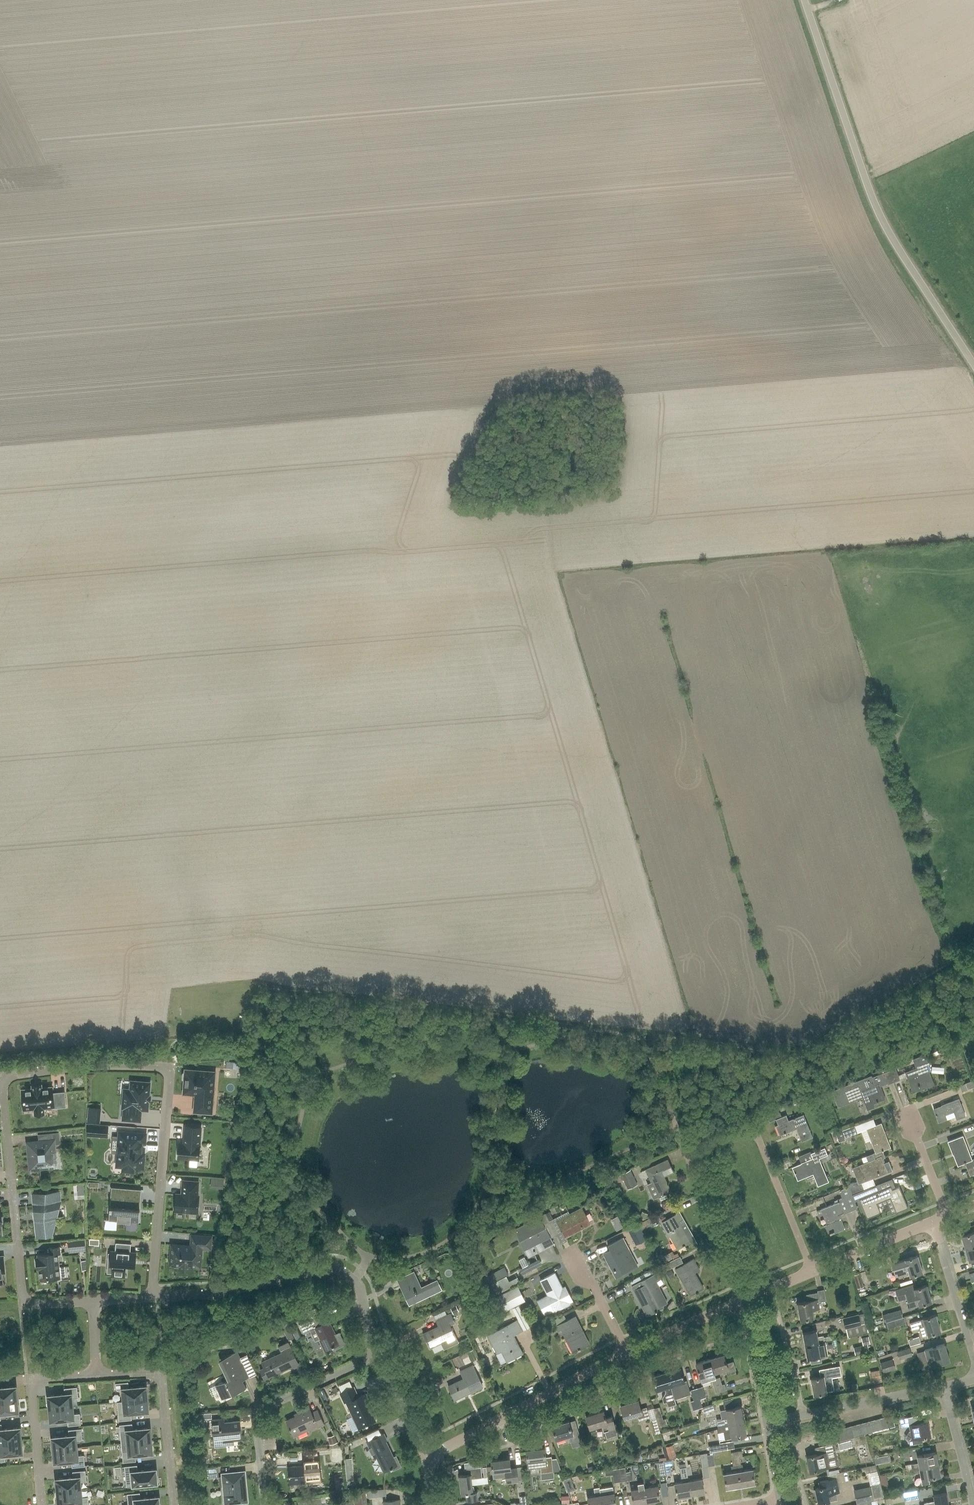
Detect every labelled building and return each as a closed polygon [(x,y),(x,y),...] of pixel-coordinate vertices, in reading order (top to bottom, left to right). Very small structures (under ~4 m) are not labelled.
[(934,1084),(927,1065),(932,1063),(928,1053),(913,1059),(916,1068),(906,1072),(914,1092),(934,1084)] [(229,1060),(229,1069),(243,1068),(242,1059),(229,1060)] [(893,1062),(888,1065),(895,1082),(901,1079),(896,1068),(893,1062)] [(888,1067),(881,1070),(882,1073),(884,1077),(885,1077),(886,1079),(888,1084),(895,1082),(888,1065),(888,1067)] [(216,1072),(186,1070),(185,1073),(184,1074),(183,1079),(185,1080),(184,1094),(196,1095),(194,1112),(212,1114),(216,1072)] [(870,1076),(832,1090),(839,1107),(863,1097),(868,1109),(875,1106),(874,1103),(886,1098),(882,1088),(879,1082),(886,1079),(885,1077),(884,1077),(882,1073),(871,1077),(870,1076)] [(963,1092),(973,1088),(973,1080),(960,1085),(963,1092)] [(124,1095),(123,1108),(124,1108),(123,1120),(141,1121),(142,1109),(148,1110),(149,1101),(151,1101),(151,1096),(149,1096),(150,1083),(132,1081),(130,1095),(124,1095)] [(52,1087),(42,1088),(42,1085),(32,1086),(33,1089),(22,1090),(24,1110),(35,1109),(35,1114),(44,1113),(44,1108),(53,1107),(54,1108),(66,1107),(65,1092),(53,1093),(52,1087)] [(946,1104),(934,1108),(939,1122),(955,1115),(957,1119),(966,1116),(959,1098),(945,1103),(946,1104)] [(88,1121),(98,1122),(99,1108),(90,1107),(88,1121)] [(804,1114),(789,1120),(787,1115),(782,1117),(780,1112),(768,1116),(770,1121),(777,1119),(779,1124),(776,1126),(779,1135),(797,1127),(802,1141),(813,1136),(804,1114)] [(87,1123),(86,1135),(107,1136),(108,1125),(87,1123)] [(867,1128),(872,1140),(876,1151),(876,1152),(882,1150),(883,1150),(884,1150),(884,1149),(891,1146),(881,1123),(867,1128)] [(855,1125),(836,1133),(840,1142),(846,1139),(845,1137),(858,1132),(855,1125)] [(186,1126),(184,1144),(180,1143),(179,1158),(199,1159),(201,1127),(186,1126)] [(143,1168),(144,1154),(141,1153),(142,1142),(145,1143),(146,1134),(120,1132),(118,1163),(124,1163),(124,1170),(134,1171),(134,1167),(143,1168)] [(53,1163),(52,1153),(56,1152),(55,1144),(60,1144),(60,1143),(55,1144),(54,1133),(39,1134),(39,1141),(34,1142),(35,1145),(28,1146),(29,1155),(30,1155),(32,1167),(40,1167),(41,1179),(42,1179),(40,1164),(53,1163)] [(968,1168),(973,1165),(973,1158),(972,1159),(963,1135),(949,1141),(954,1153),(958,1164),(964,1162),(965,1163),(966,1163),(968,1168)] [(819,1158),(827,1154),(825,1148),(812,1153),(813,1158),(804,1162),(793,1167),(798,1180),(814,1173),(819,1184),(829,1180),(819,1158)] [(858,1181),(849,1184),(852,1193),(864,1188),(862,1182),(876,1177),(875,1175),(879,1173),(880,1175),(892,1170),(889,1160),(884,1162),(882,1157),(885,1156),(883,1150),(882,1150),(876,1152),(876,1151),(873,1153),(866,1155),(869,1161),(853,1167),(858,1181)] [(665,1174),(674,1170),(669,1159),(647,1168),(653,1182),(647,1184),(653,1198),(672,1189),(665,1174)] [(638,1184),(631,1169),(621,1173),(628,1189),(638,1184)] [(224,1179),(212,1178),(211,1187),(223,1188),(224,1179)] [(198,1212),(200,1196),(197,1196),(198,1182),(184,1181),(183,1190),(184,1191),(184,1195),(176,1194),(175,1210),(198,1212)] [(878,1183),(852,1193),(853,1194),(856,1201),(860,1199),(867,1218),(879,1213),(880,1213),(880,1212),(880,1211),(880,1210),(879,1207),(877,1203),(886,1199),(891,1197),(897,1212),(908,1208),(909,1207),(900,1186),(896,1188),(893,1189),(892,1186),(881,1190),(878,1184),(878,1183)] [(140,1189),(112,1187),(109,1219),(105,1219),(105,1220),(139,1223),(141,1203),(139,1203),(140,1189)] [(852,1193),(849,1187),(841,1190),(844,1197),(837,1200),(837,1203),(822,1209),(828,1224),(826,1225),(830,1234),(834,1232),(833,1231),(843,1227),(838,1215),(858,1207),(856,1201),(853,1194),(852,1193)] [(57,1218),(56,1218),(54,1202),(61,1201),(60,1191),(33,1194),(36,1227),(35,1227),(36,1237),(53,1235),(57,1218)] [(567,1236),(580,1229),(578,1226),(590,1220),(583,1207),(558,1219),(557,1216),(551,1220),(557,1233),(558,1234),(564,1231),(567,1236)] [(664,1221),(679,1247),(691,1240),(696,1238),(685,1218),(681,1211),(664,1221)] [(552,1236),(557,1233),(551,1220),(547,1213),(516,1229),(528,1252),(540,1246),(542,1248),(554,1242),(552,1236)] [(650,1218),(640,1223),(642,1229),(653,1224),(650,1218)] [(637,1224),(629,1228),(637,1245),(645,1241),(637,1224)] [(973,1245),(973,1231),(962,1235),(965,1247),(973,1245)] [(171,1264),(181,1265),(181,1269),(190,1270),(190,1266),(200,1267),(202,1247),(211,1248),(211,1236),(192,1235),(191,1246),(172,1244),(171,1264)] [(621,1245),(626,1243),(623,1237),(611,1243),(614,1248),(605,1252),(618,1277),(634,1269),(621,1245)] [(126,1268),(136,1269),(137,1252),(131,1252),(131,1244),(116,1242),(116,1251),(111,1250),(110,1259),(113,1259),(112,1276),(125,1277),(126,1268)] [(965,1247),(969,1260),(973,1258),(973,1245),(965,1247)] [(50,1254),(38,1255),(39,1258),(37,1258),(37,1261),(36,1261),(37,1266),(38,1266),(38,1269),(40,1269),(41,1279),(60,1277),(60,1276),(66,1276),(65,1266),(59,1266),(58,1254),(61,1254),(60,1247),(49,1248),(50,1254)] [(905,1259),(892,1263),(896,1276),(909,1272),(910,1275),(922,1271),(917,1254),(905,1258),(905,1259)] [(525,1256),(520,1259),(523,1266),(529,1264),(525,1256)] [(699,1280),(694,1272),(700,1269),(698,1265),(694,1258),(676,1268),(692,1295),(699,1290),(701,1293),(710,1288),(703,1278),(699,1280)] [(659,1266),(662,1272),(674,1266),(672,1260),(659,1266)] [(657,1280),(661,1277),(661,1276),(658,1270),(641,1279),(642,1280),(633,1285),(635,1290),(648,1314),(656,1310),(656,1311),(658,1310),(658,1309),(664,1306),(663,1304),(667,1302),(656,1280),(657,1280)] [(410,1304),(442,1289),(438,1278),(422,1286),(415,1271),(398,1278),(410,1304)] [(571,1302),(571,1301),(573,1300),(569,1292),(566,1293),(556,1271),(542,1279),(552,1299),(544,1303),(549,1312),(570,1301),(571,1302)] [(860,1272),(854,1274),(858,1288),(864,1286),(863,1283),(860,1272)] [(492,1274),(485,1277),(488,1284),(496,1280),(492,1274)] [(899,1300),(909,1297),(912,1306),(919,1304),(932,1301),(926,1284),(915,1287),(914,1284),(896,1290),(899,1300)] [(494,1298),(501,1313),(526,1300),(518,1285),(494,1298)] [(814,1317),(813,1310),(821,1309),(820,1302),(827,1300),(825,1289),(818,1290),(818,1292),(807,1294),(808,1301),(798,1303),(801,1319),(814,1317)] [(452,1310),(454,1313),(459,1311),(456,1305),(451,1307),(452,1310)] [(519,1305),(513,1308),(524,1330),(530,1326),(519,1305)] [(901,1309),(884,1314),(886,1322),(903,1317),(901,1309)] [(440,1325),(424,1333),(430,1347),(433,1346),(435,1351),(444,1347),(445,1348),(459,1341),(451,1324),(455,1322),(451,1313),(437,1319),(440,1325)] [(912,1329),(920,1327),(922,1336),(928,1334),(941,1331),(936,1313),(923,1317),(923,1318),(916,1320),(910,1322),(912,1329)] [(848,1337),(868,1331),(867,1324),(862,1325),(859,1314),(843,1318),(845,1329),(846,1329),(848,1337)] [(336,1334),(335,1332),(330,1321),(323,1324),(319,1315),(300,1324),(304,1333),(311,1330),(316,1341),(320,1339),(326,1351),(335,1347),(336,1349),(346,1344),(340,1332),(336,1334)] [(576,1316),(567,1320),(557,1325),(561,1331),(563,1330),(574,1351),(590,1343),(576,1316)] [(905,1317),(887,1322),(889,1328),(907,1323),(905,1317)] [(499,1353),(503,1350),(508,1361),(524,1352),(515,1336),(524,1331),(518,1319),(489,1334),(499,1353)] [(291,1326),(296,1339),(300,1337),(295,1325),(291,1326)] [(284,1329),(288,1339),(294,1337),(290,1327),(284,1329)] [(805,1344),(833,1339),(832,1336),(825,1337),(824,1335),(818,1336),(817,1330),(803,1332),(805,1344)] [(854,1347),(856,1355),(872,1351),(868,1336),(862,1338),(863,1345),(854,1347)] [(239,1337),(231,1341),(234,1346),(242,1342),(239,1337)] [(821,1355),(820,1350),(834,1347),(833,1339),(805,1344),(808,1358),(821,1355)] [(265,1379),(292,1366),(293,1368),(300,1365),(288,1341),(279,1346),(283,1352),(262,1362),(264,1367),(260,1369),(265,1379)] [(937,1363),(950,1360),(945,1343),(932,1347),(925,1350),(930,1365),(937,1363)] [(910,1347),(898,1351),(900,1359),(912,1355),(910,1347)] [(205,1351),(195,1355),(198,1361),(205,1358),(209,1356),(207,1350),(205,1351)] [(222,1399),(247,1388),(243,1381),(250,1377),(243,1363),(242,1363),(240,1359),(241,1359),(238,1352),(222,1359),(231,1378),(216,1386),(222,1399)] [(711,1358),(715,1372),(727,1368),(728,1372),(738,1369),(735,1360),(728,1362),(725,1353),(711,1358)] [(702,1376),(715,1372),(711,1358),(697,1362),(702,1376)] [(893,1358),(881,1362),(884,1372),(896,1368),(893,1358)] [(455,1399),(484,1386),(474,1364),(461,1371),(464,1378),(449,1385),(455,1399)] [(827,1391),(833,1390),(831,1377),(841,1375),(840,1366),(820,1369),(821,1375),(811,1377),(814,1395),(827,1392),(827,1391)] [(688,1381),(686,1381),(682,1367),(668,1371),(675,1397),(680,1395),(691,1392),(688,1381)] [(879,1370),(871,1371),(873,1380),(881,1379),(879,1370)] [(675,1397),(668,1371),(654,1375),(658,1390),(665,1388),(666,1392),(663,1397),(664,1401),(667,1401),(669,1406),(677,1403),(675,1397)] [(716,1386),(717,1392),(727,1390),(725,1383),(722,1384),(720,1377),(717,1378),(719,1385),(716,1386)] [(122,1391),(123,1403),(149,1400),(148,1387),(130,1389),(129,1383),(116,1384),(117,1391),(122,1391)] [(17,1399),(16,1386),(0,1388),(0,1400),(17,1399)] [(703,1386),(698,1388),(701,1398),(706,1396),(703,1386)] [(376,1420),(370,1409),(373,1408),(366,1394),(359,1398),(354,1387),(341,1393),(345,1402),(347,1401),(360,1428),(376,1420)] [(703,1413),(704,1406),(703,1406),(701,1398),(698,1388),(691,1390),(695,1400),(691,1401),(694,1410),(695,1410),(697,1415),(703,1413)] [(66,1395),(48,1397),(49,1410),(75,1408),(74,1396),(79,1396),(79,1389),(66,1389),(66,1395)] [(0,1413),(18,1411),(17,1399),(0,1400),(0,1419),(1,1419),(0,1413)] [(640,1421),(650,1417),(647,1407),(641,1408),(638,1399),(621,1405),(626,1421),(638,1417),(640,1421)] [(149,1400),(123,1403),(124,1415),(120,1415),(120,1421),(132,1420),(132,1416),(150,1414),(149,1400)] [(704,1406),(703,1413),(716,1409),(715,1403),(704,1406)] [(718,1419),(719,1426),(745,1420),(742,1406),(727,1409),(729,1416),(718,1419)] [(318,1427),(325,1424),(318,1410),(312,1413),(310,1407),(299,1413),(300,1415),(288,1420),(291,1427),(290,1427),(294,1436),(318,1425),(318,1427)] [(648,1409),(655,1433),(661,1431),(660,1426),(668,1423),(666,1418),(664,1419),(660,1407),(654,1409),(654,1408),(648,1409)] [(77,1418),(75,1408),(49,1410),(51,1424),(69,1422),(69,1427),(81,1426),(81,1418),(77,1418)] [(618,1435),(612,1415),(606,1417),(604,1410),(586,1415),(590,1428),(603,1424),(607,1438),(618,1435)] [(910,1425),(911,1432),(909,1432),(905,1437),(909,1439),(910,1443),(922,1441),(921,1437),(931,1435),(928,1420),(919,1422),(918,1415),(901,1419),(902,1427),(910,1425)] [(886,1416),(880,1417),(884,1429),(889,1428),(886,1416)] [(880,1417),(875,1419),(878,1431),(884,1429),(880,1417)] [(240,1421),(225,1423),(225,1419),(213,1420),(215,1439),(226,1437),(226,1441),(242,1439),(240,1421)] [(875,1419),(869,1421),(872,1432),(878,1431),(875,1419)] [(573,1446),(584,1443),(579,1429),(573,1431),(570,1420),(553,1425),(558,1439),(570,1435),(573,1446)] [(745,1420),(719,1426),(722,1440),(748,1434),(745,1420)] [(869,1421),(863,1422),(866,1434),(872,1432),(869,1421)] [(857,1424),(860,1435),(866,1434),(863,1422),(857,1424)] [(21,1440),(20,1427),(2,1429),(1,1423),(0,1423),(0,1442),(21,1440)] [(127,1435),(128,1443),(151,1441),(150,1428),(133,1430),(133,1423),(120,1424),(121,1436),(127,1435)] [(857,1424),(851,1425),(854,1437),(860,1435),(857,1424)] [(851,1425),(845,1427),(849,1438),(854,1437),(851,1425)] [(845,1427),(840,1428),(843,1440),(849,1438),(845,1427)] [(837,1441),(843,1440),(840,1428),(834,1430),(837,1441)] [(53,1438),(54,1450),(77,1448),(76,1441),(83,1440),(82,1429),(69,1430),(69,1436),(53,1438)] [(376,1457),(378,1456),(385,1471),(392,1467),(392,1468),(394,1467),(395,1469),(402,1465),(398,1455),(394,1456),(393,1453),(387,1440),(389,1439),(386,1433),(368,1441),(376,1457)] [(328,1436),(330,1444),(338,1442),(335,1434),(328,1436)] [(0,1442),(0,1461),(5,1460),(4,1454),(22,1453),(21,1440),(0,1442)] [(151,1441),(128,1443),(129,1450),(122,1451),(123,1462),(136,1461),(135,1454),(152,1453),(151,1441)] [(676,1456),(673,1444),(666,1446),(669,1458),(676,1456)] [(721,1444),(709,1446),(710,1452),(722,1450),(721,1444)] [(819,1447),(821,1452),(807,1456),(810,1471),(830,1466),(827,1451),(835,1449),(834,1444),(819,1447)] [(345,1447),(334,1447),(334,1460),(344,1460),(345,1447)] [(546,1447),(528,1449),(530,1467),(539,1465),(541,1467),(542,1473),(555,1472),(552,1455),(547,1456),(546,1447)] [(77,1448),(54,1450),(55,1463),(72,1461),(72,1468),(85,1467),(84,1455),(78,1456),(77,1448)] [(737,1457),(742,1485),(756,1483),(754,1468),(744,1469),(743,1464),(742,1464),(740,1457),(743,1457),(742,1450),(731,1452),(732,1458),(737,1457)] [(912,1468),(938,1463),(936,1451),(917,1455),(919,1463),(911,1464),(912,1468)] [(633,1460),(642,1461),(643,1452),(633,1452),(633,1460)] [(710,1465),(708,1454),(708,1452),(701,1453),(703,1466),(710,1465)] [(890,1453),(877,1456),(878,1462),(891,1459),(890,1453)] [(291,1483),(323,1480),(321,1455),(304,1457),(305,1464),(289,1466),(291,1483)] [(737,1457),(732,1458),(733,1465),(732,1466),(733,1471),(725,1473),(727,1487),(742,1485),(737,1457)] [(519,1480),(518,1466),(512,1467),(510,1458),(492,1460),(494,1478),(507,1477),(507,1481),(519,1480)] [(664,1462),(666,1475),(672,1474),(670,1464),(674,1464),(673,1459),(664,1461),(664,1462)] [(666,1475),(664,1462),(657,1463),(659,1476),(666,1475)] [(913,1473),(920,1472),(922,1479),(923,1480),(929,1479),(928,1477),(940,1475),(938,1463),(912,1468),(913,1473)] [(157,1483),(156,1469),(138,1471),(137,1465),(124,1466),(126,1485),(133,1484),(133,1485),(157,1483)] [(876,1465),(863,1468),(864,1474),(877,1471),(876,1465)] [(218,1466),(206,1468),(208,1478),(219,1477),(218,1466)] [(462,1493),(467,1492),(468,1499),(479,1498),(478,1490),(474,1491),(472,1478),(483,1476),(482,1466),(465,1468),(465,1474),(460,1475),(462,1493)] [(620,1468),(622,1481),(628,1480),(626,1467),(620,1468)] [(675,1481),(678,1495),(692,1493),(689,1479),(688,1479),(687,1475),(689,1474),(687,1467),(681,1468),(683,1480),(675,1481)] [(622,1481),(620,1468),(606,1470),(607,1475),(613,1474),(615,1482),(622,1481)] [(354,1469),(347,1470),(348,1480),(355,1480),(354,1469)] [(56,1478),(57,1492),(83,1489),(82,1481),(87,1480),(86,1470),(73,1471),(74,1476),(56,1478)] [(226,1503),(247,1501),(244,1472),(223,1474),(226,1503)] [(575,1489),(571,1477),(564,1479),(569,1491),(575,1489)] [(705,1493),(705,1491),(703,1477),(689,1479),(692,1493),(697,1492),(697,1494),(705,1493)] [(830,1500),(836,1499),(834,1493),(840,1492),(837,1478),(820,1481),(821,1486),(816,1487),(819,1503),(830,1500)] [(645,1486),(644,1481),(639,1482),(639,1487),(632,1488),(634,1503),(648,1500),(645,1486)] [(872,1486),(870,1487),(873,1500),(884,1498),(880,1483),(872,1485),(872,1486)] [(645,1486),(648,1500),(661,1498),(658,1484),(645,1486)] [(600,1489),(601,1494),(603,1504),(616,1504),(614,1492),(613,1486),(600,1489)] [(369,1496),(388,1495),(388,1487),(369,1488),(369,1496)] [(588,1496),(590,1504),(603,1504),(601,1494),(600,1489),(600,1487),(595,1488),(596,1495),(588,1496)] [(870,1487),(855,1490),(858,1504),(873,1500),(870,1487)] [(57,1492),(58,1504),(76,1503),(76,1504),(89,1504),(88,1496),(84,1497),(83,1489),(57,1492)] [(355,1504),(368,1504),(366,1490),(357,1491),(358,1498),(354,1498),(355,1504)] [(904,1492),(905,1500),(919,1497),(917,1490),(904,1492)] [(141,1492),(128,1494),(129,1504),(160,1504),(159,1497),(141,1499),(141,1492)] [(949,1503),(946,1492),(934,1494),(935,1501),(924,1503),(925,1504),(923,1504),(940,1504),(949,1503)]
